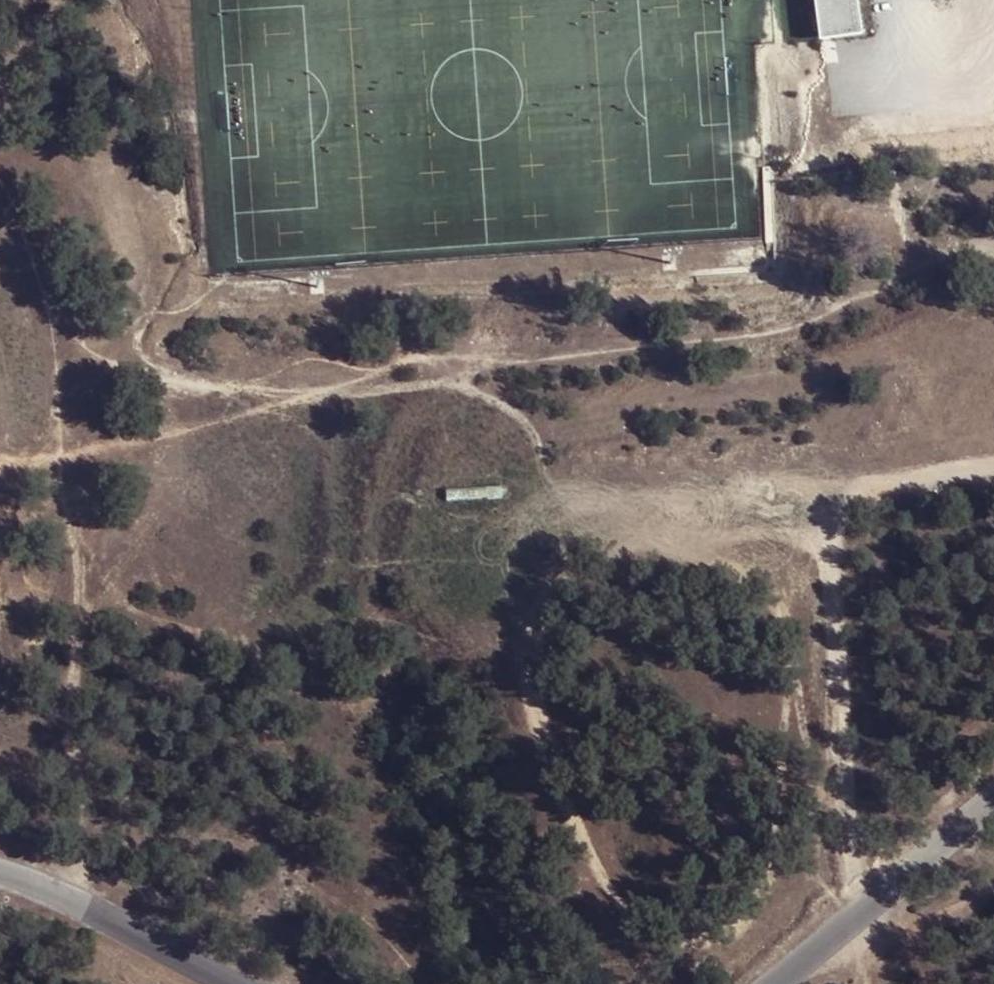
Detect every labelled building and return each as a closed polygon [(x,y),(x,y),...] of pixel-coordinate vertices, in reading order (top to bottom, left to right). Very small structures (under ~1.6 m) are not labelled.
[(817,42),(863,35),(858,0),(812,0),(817,42)]
